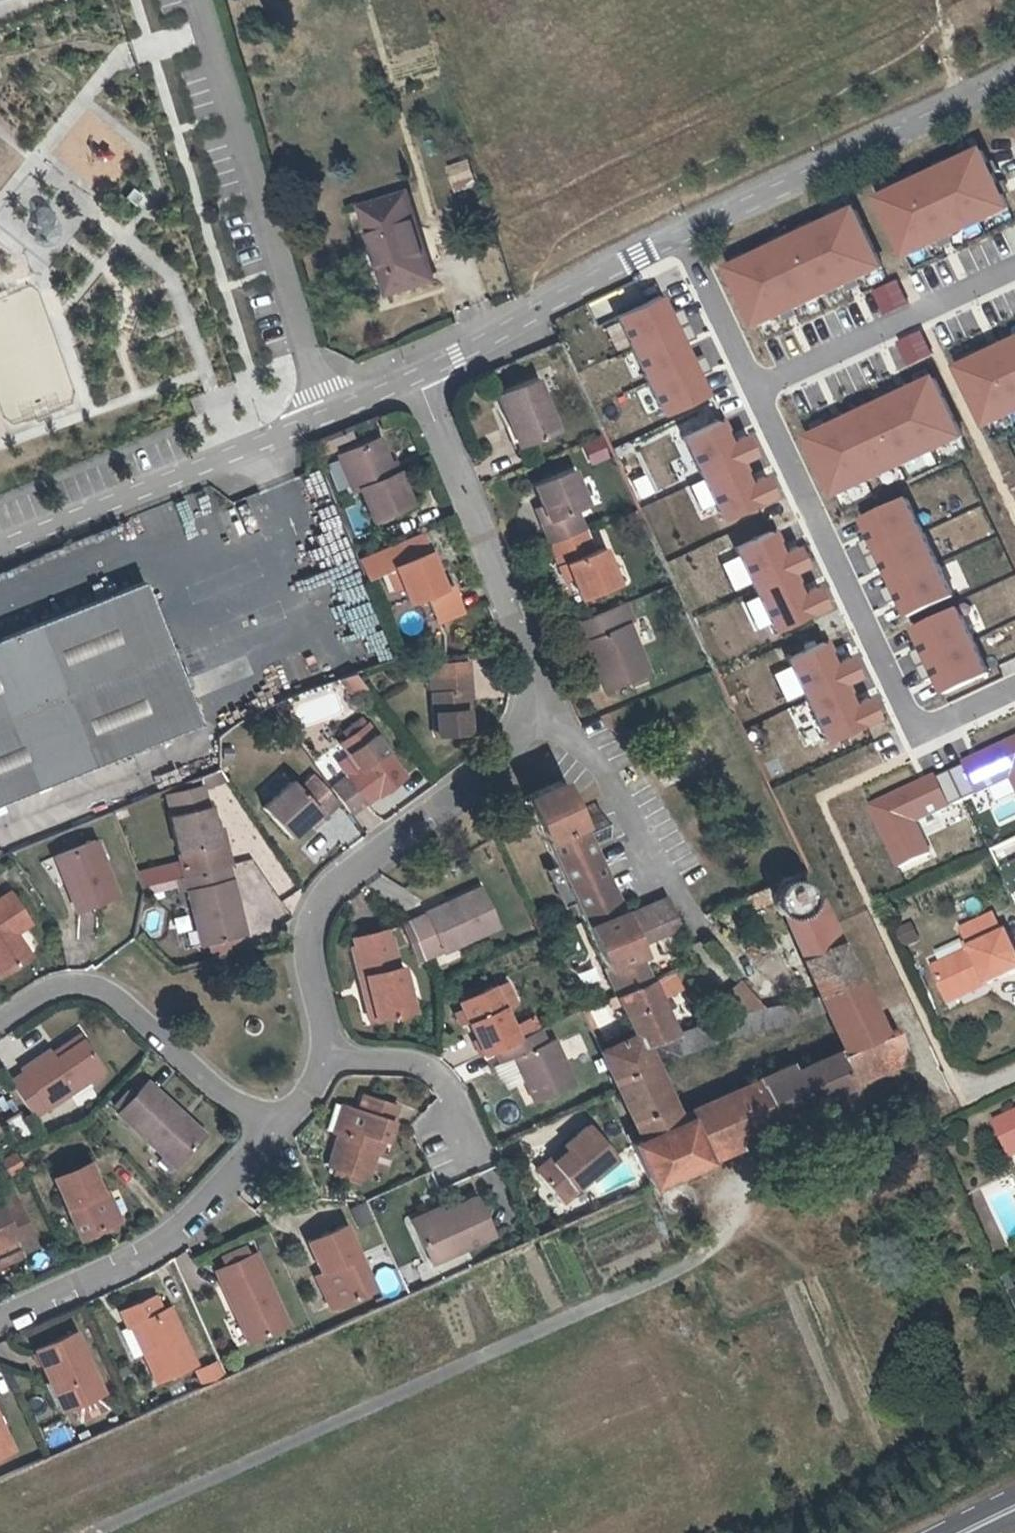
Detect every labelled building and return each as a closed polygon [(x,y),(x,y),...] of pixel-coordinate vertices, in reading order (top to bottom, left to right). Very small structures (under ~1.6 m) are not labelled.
[(983,148),(882,196),(909,254),(940,240),(951,235),(1010,206),(983,148)] [(455,192),(482,184),(475,158),(448,166),(455,192)] [(442,292),(408,192),(362,207),(396,307),(442,292)] [(857,208),(731,267),(759,325),(784,313),(795,308),(847,283),(858,278),(885,265),(857,208)] [(951,235),(940,240),(944,247),(954,242),(951,235)] [(858,278),(847,283),(851,290),(861,285),(858,278)] [(660,295),(617,315),(662,412),(705,393),(697,375),(710,369),(703,354),(690,360),(682,343),(695,337),(681,307),(668,313),(660,295)] [(795,308),(784,313),(787,320),(799,315),(795,308)] [(992,351),(1003,346),(1000,339),(989,344),(992,351)] [(960,366),(988,424),(1014,411),(1014,340),(1003,346),(992,351),(960,366)] [(501,393),(512,425),(517,423),(525,444),(562,429),(542,377),(501,393)] [(837,425),(811,437),(839,495),(964,436),(936,377),(910,390),(900,395),(847,420),(837,425)] [(900,395),(910,390),(907,383),(896,387),(900,395)] [(837,425),(847,420),(844,412),(833,417),(837,425)] [(729,442),(733,440),(723,418),(719,420),(729,442)] [(719,420),(683,436),(721,518),(773,495),(764,475),(752,481),(748,483),(738,461),(742,459),(754,453),(745,435),(733,440),(729,442),(719,420)] [(380,439),(346,452),(359,487),(371,519),(412,503),(400,472),(394,474),(380,439)] [(602,440),(587,446),(595,463),(609,456),(602,440)] [(359,487),(346,452),(337,455),(349,490),(359,487)] [(748,483),(752,481),(742,459),(738,461),(748,483)] [(554,545),(590,531),(581,510),(591,506),(577,469),(540,485),(548,504),(555,524),(547,527),(554,545)] [(909,497),(865,518),(874,536),(861,542),(875,571),(887,565),(896,583),(883,589),(890,604),(903,598),(911,616),(955,595),(909,497)] [(555,524),(548,504),(540,508),(547,527),(555,524)] [(598,553),(590,531),(554,545),(563,569),(571,565),(577,582),(584,601),(637,582),(630,562),(616,567),(609,550),(598,553)] [(777,531),(737,548),(775,637),(818,618),(816,613),(827,609),(819,590),(805,596),(797,578),(813,571),(802,545),(787,552),(777,531)] [(418,536),(355,562),(362,581),(391,570),(404,604),(423,597),(427,607),(453,596),(449,587),(440,590),(418,536)] [(571,565),(563,569),(569,584),(577,582),(571,565)] [(143,581),(0,638),(0,800),(198,723),(143,581)] [(453,596),(427,607),(433,624),(460,613),(453,596)] [(626,631),(637,627),(629,605),(618,610),(626,631)] [(960,607),(916,628),(925,646),(912,651),(926,680),(938,675),(947,693),(991,672),(960,607)] [(626,631),(618,610),(589,622),(605,664),(600,667),(610,696),(657,678),(637,627),(626,631)] [(357,639),(362,655),(386,648),(381,632),(357,639)] [(830,644),(790,661),(828,750),(871,732),(869,727),(880,722),(872,703),(858,709),(850,691),(866,684),(855,659),(840,665),(830,644)] [(438,679),(464,677),(464,662),(436,665),(438,679)] [(438,679),(436,665),(423,666),(429,741),(464,738),(462,696),(468,696),(466,677),(464,677),(438,679)] [(377,799),(405,779),(365,726),(339,745),(349,759),(338,768),(347,778),(331,790),(341,804),(350,817),(376,797),(377,799)] [(964,763),(965,765),(951,772),(964,800),(1012,778),(1014,785),(1014,740),(964,763)] [(936,777),(872,806),(900,868),(931,853),(916,822),(964,800),(951,772),(937,778),(936,777)] [(331,790),(328,787),(319,773),(301,786),(294,779),(262,801),(283,833),(303,820),(318,809),(323,816),(341,804),(331,790)] [(639,1033),(646,1048),(676,1035),(657,997),(669,991),(662,974),(674,968),(700,957),(671,896),(623,916),(591,849),(573,812),(560,781),(518,800),(631,1037),(639,1033)] [(185,875),(230,864),(233,863),(228,838),(218,839),(215,823),(205,783),(166,792),(182,863),(185,875)] [(596,802),(573,812),(591,849),(614,839),(596,802)] [(318,809),(303,820),(308,826),(323,816),(318,809)] [(218,839),(228,838),(224,821),(215,823),(218,839)] [(118,893),(98,839),(57,855),(78,908),(118,893)] [(185,875),(182,863),(140,874),(145,885),(175,877),(185,875)] [(230,864),(185,875),(188,888),(202,944),(246,934),(230,864)] [(185,875),(175,877),(178,887),(179,892),(188,888),(185,875)] [(175,877),(145,885),(143,894),(178,887),(175,877)] [(428,914),(410,922),(425,955),(443,947),(445,952),(499,929),(481,887),(428,910),(428,914)] [(14,933),(9,925),(26,913),(9,888),(0,894),(0,972),(28,954),(14,933)] [(762,889),(735,899),(742,915),(775,902),(776,895),(762,889)] [(816,901),(811,902),(809,908),(804,914),(798,917),(790,918),(783,915),(818,995),(864,985),(845,942),(825,897),(816,901)] [(9,925),(14,933),(31,921),(26,913),(9,925)] [(964,930),(973,950),(1004,936),(995,916),(964,930)] [(347,947),(353,976),(362,974),(372,1019),(408,1012),(398,968),(394,968),(387,940),(382,940),(380,931),(353,937),(355,946),(347,947)] [(986,981),(989,985),(1014,974),(1014,950),(1008,934),(1004,936),(973,950),(933,969),(947,999),(986,981)] [(662,974),(669,991),(682,986),(674,968),(662,974)] [(362,974),(353,976),(364,1021),(372,1019),(362,974)] [(743,1012),(762,1008),(743,976),(726,985),(743,1012)] [(496,1053),(519,1042),(512,1027),(506,1013),(518,1007),(509,984),(461,1007),(465,1014),(470,1025),(485,1059),(496,1053)] [(762,1008),(743,1012),(709,1020),(714,1034),(825,1013),(842,1048),(883,1029),(864,985),(818,995),(762,1008)] [(470,1025),(465,1014),(457,1018),(462,1029),(470,1025)] [(536,1035),(530,1023),(529,1020),(512,1027),(519,1042),(536,1035)] [(536,1035),(542,1032),(540,1029),(536,1021),(530,1023),(536,1035)] [(883,1029),(842,1048),(841,1048),(855,1082),(907,1059),(893,1026),(883,1029)] [(53,1057),(81,1041),(75,1031),(47,1048),(53,1057)] [(519,1042),(496,1053),(503,1067),(516,1062),(537,1106),(576,1088),(556,1044),(549,1047),(542,1032),(536,1035),(519,1042)] [(651,1185),(708,1159),(688,1115),(679,1119),(646,1048),(639,1033),(631,1037),(602,1050),(620,1088),(620,1089),(643,1138),(633,1144),(651,1185)] [(100,1070),(81,1041),(53,1057),(47,1048),(19,1066),(22,1071),(8,1079),(30,1114),(100,1070)] [(752,1126),(855,1082),(841,1048),(737,1093),(752,1126)] [(120,1108),(165,1153),(168,1150),(180,1161),(208,1132),(163,1089),(159,1093),(146,1082),(120,1108)] [(752,1126),(737,1093),(688,1115),(708,1159),(716,1155),(741,1144),(735,1134),(752,1126)] [(396,1106),(362,1096),(358,1112),(335,1105),(327,1132),(338,1135),(330,1168),(369,1179),(371,1168),(376,1152),(380,1139),(386,1140),(396,1106)] [(14,1139),(28,1134),(20,1113),(6,1118),(14,1139)] [(996,1122),(1012,1156),(1014,1154),(1014,1113),(996,1122)] [(560,1145),(565,1151),(536,1174),(560,1203),(613,1162),(584,1127),(560,1145)] [(75,1235),(113,1218),(100,1188),(87,1160),(51,1176),(75,1235)] [(100,1188),(113,1218),(121,1214),(108,1185),(100,1188)] [(11,1249),(13,1253),(33,1245),(10,1194),(0,1198),(0,1254),(11,1249)] [(472,1202),(443,1215),(411,1230),(428,1267),(489,1239),(472,1202)] [(411,1230),(443,1215),(440,1208),(408,1223),(411,1230)] [(304,1244),(318,1277),(331,1305),(368,1289),(341,1228),(304,1244)] [(0,1254),(0,1265),(15,1258),(13,1253),(11,1249),(0,1254)] [(217,1291),(229,1320),(235,1317),(247,1341),(283,1325),(255,1257),(217,1274),(223,1288),(217,1291)] [(390,1264),(372,1271),(380,1292),(398,1286),(390,1264)] [(331,1305),(318,1277),(309,1281),(322,1309),(331,1305)] [(121,1331),(126,1329),(132,1327),(144,1353),(138,1355),(152,1387),(192,1369),(167,1312),(158,1315),(152,1298),(115,1314),(121,1331)] [(132,1327),(126,1329),(138,1355),(144,1353),(132,1327)] [(28,1351),(41,1380),(45,1378),(54,1401),(57,1407),(94,1390),(69,1334),(28,1351)] [(200,1386),(224,1375),(217,1360),(193,1371),(200,1386)] [(45,1378),(41,1380),(34,1382),(43,1406),(54,1401),(45,1378)] [(9,1453),(0,1433),(0,1457),(9,1453)]
